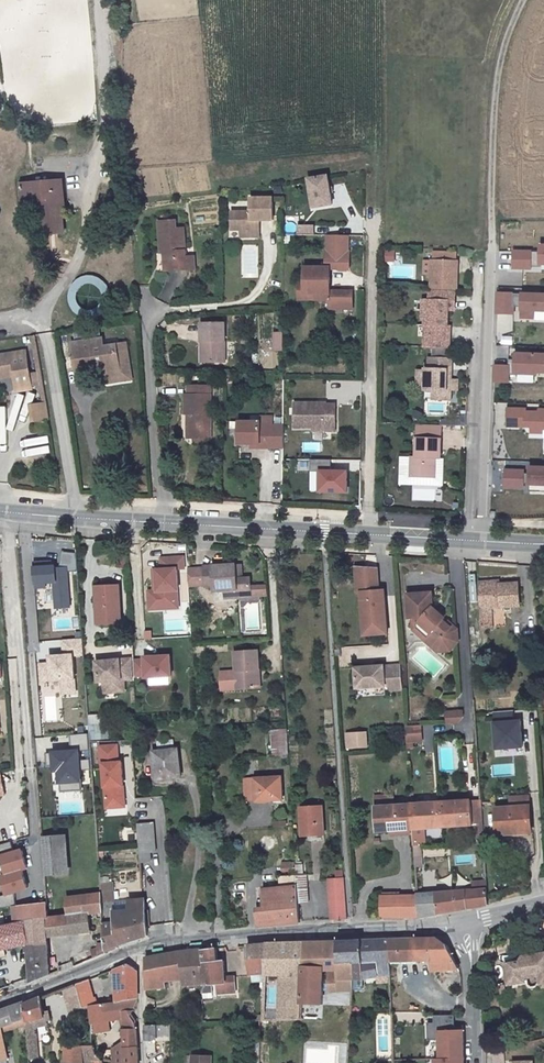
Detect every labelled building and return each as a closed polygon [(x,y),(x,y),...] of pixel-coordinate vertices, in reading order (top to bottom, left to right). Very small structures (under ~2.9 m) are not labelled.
[(328,178),(309,181),(313,209),(332,207),(328,178)] [(63,181),(55,182),(56,199),(62,198),(65,198),(63,181)] [(37,201),(42,200),(43,217),(44,230),(58,229),(58,233),(65,232),(64,214),(62,198),(56,199),(55,182),(23,184),(22,202),(37,201)] [(273,200),(251,200),(251,213),(232,213),(232,231),(241,231),(241,238),(255,238),(255,227),(259,225),(259,222),(273,222),(273,200)] [(43,217),(38,217),(40,234),(58,233),(58,229),(44,230),(43,217)] [(176,217),(160,219),(161,251),(167,251),(168,268),(188,267),(187,254),(185,227),(177,228),(176,217)] [(313,225),(297,224),(297,234),(313,235),(313,225)] [(350,235),(325,234),(325,261),(330,261),(330,267),(330,270),(350,270),(350,235)] [(393,250),(384,250),(383,260),(393,260),(393,250)] [(516,250),(516,270),(535,270),(535,250),(516,250)] [(432,251),(431,262),(453,262),(458,262),(458,252),(432,251)] [(196,254),(187,254),(188,267),(197,267),(196,254)] [(432,274),(431,262),(423,261),(423,274),(432,274)] [(453,262),(431,262),(432,274),(431,289),(457,290),(457,277),(452,276),(453,262)] [(330,267),(304,266),(304,282),(304,291),(316,292),(317,301),(328,301),(328,309),(330,309),(333,309),(351,310),(351,292),(333,292),(329,292),(330,270),(330,267)] [(298,282),(298,299),(298,300),(314,300),(315,300),(317,301),(316,292),(304,291),(304,282),(298,282)] [(422,320),(422,336),(447,337),(447,331),(444,331),(445,310),(452,310),(452,294),(428,293),(428,301),(420,301),(419,320),(422,320)] [(496,293),(496,313),(512,313),(512,307),(521,307),(521,318),(532,318),(532,311),(543,311),(543,294),(496,293)] [(224,327),(200,327),(201,346),(204,345),(205,365),(224,365),(224,327)] [(283,351),(283,333),(274,333),(273,351),(283,351)] [(101,336),(76,340),(78,349),(74,350),(78,379),(88,378),(89,382),(107,379),(123,376),(118,350),(107,352),(105,345),(102,345),(101,336)] [(447,337),(422,336),(421,347),(431,347),(430,358),(446,359),(447,337)] [(503,336),(503,345),(514,345),(514,336),(503,336)] [(129,348),(118,350),(123,376),(107,379),(109,390),(136,385),(129,348)] [(494,366),(494,381),(506,381),(506,374),(514,375),(514,373),(535,374),(535,372),(543,372),(543,354),(513,353),(513,359),(507,359),(506,367),(494,366)] [(421,369),(420,392),(429,393),(429,400),(448,401),(449,390),(438,390),(439,370),(444,370),(449,370),(449,359),(446,359),(430,358),(425,358),(424,369),(421,369)] [(0,367),(0,389),(17,387),(19,399),(34,396),(31,380),(27,362),(0,367)] [(444,370),(439,370),(438,390),(449,390),(457,391),(457,379),(444,378),(444,370)] [(44,394),(42,378),(31,380),(34,396),(44,394)] [(88,378),(78,379),(80,394),(90,392),(89,382),(88,378)] [(208,387),(184,387),(185,397),(183,397),(183,415),(186,414),(186,438),(208,439),(208,387)] [(426,411),(445,411),(445,402),(426,402),(426,411)] [(49,403),(33,404),(34,423),(50,422),(49,403)] [(294,428),(325,428),(325,432),(335,432),(335,405),(326,405),(326,404),(294,404),(294,428)] [(506,409),(506,426),(530,427),(529,432),(539,432),(540,428),(543,428),(543,410),(537,409),(537,412),(524,411),(524,409),(506,409)] [(258,422),(258,425),(270,425),(270,416),(258,416),(258,422)] [(270,450),(270,425),(258,425),(258,422),(235,422),(235,446),(258,445),(258,450),(270,450)] [(409,424),(408,459),(403,459),(402,478),(430,480),(431,460),(436,460),(437,425),(427,424),(409,424)] [(270,450),(281,450),(281,425),(270,425),(270,450)] [(391,458),(390,478),(402,478),(403,459),(391,458)] [(346,494),(346,473),(330,473),(330,461),(310,461),(309,473),(319,473),(319,493),(346,494)] [(503,470),(502,486),(520,487),(520,482),(528,483),(528,491),(543,492),(543,468),(528,467),(528,473),(522,473),(522,471),(503,470)] [(55,607),(73,606),(71,571),(80,570),(79,551),(61,552),(61,559),(35,560),(36,587),(54,586),(55,607)] [(118,552),(116,564),(125,565),(126,553),(118,552)] [(185,570),(184,553),(161,555),(162,567),(153,568),(155,589),(146,590),(148,612),(181,609),(177,570),(185,570)] [(242,576),(236,576),(235,562),(229,563),(201,564),(201,568),(202,586),(212,586),(212,589),(222,588),(234,587),(235,596),(250,595),(268,594),(267,583),(249,584),(249,575),(242,576)] [(202,586),(201,568),(190,569),(190,587),(202,586)] [(381,631),(388,633),(385,595),(380,596),(378,568),(357,570),(359,595),(362,595),(363,612),(368,611),(369,615),(370,619),(371,622),(372,624),(374,626),(377,629),(378,630),(381,631)] [(519,584),(480,586),(481,609),(521,607),(519,584)] [(119,585),(96,586),(97,609),(100,608),(101,625),(121,624),(119,585)] [(234,587),(222,588),(223,596),(235,596),(234,587)] [(416,620),(428,632),(429,641),(437,649),(447,648),(454,641),(453,630),(441,619),(443,616),(432,606),(431,592),(407,593),(408,616),(412,617),(416,616),(416,620)] [(369,615),(368,611),(363,612),(365,634),(388,633),(381,631),(378,630),(377,629),(374,626),(372,624),(371,622),(370,619),(369,615)] [(428,632),(416,620),(416,616),(412,617),(413,631),(436,653),(449,651),(458,642),(457,628),(443,616),(441,619),(453,630),(454,641),(447,648),(437,649),(429,641),(428,632)] [(84,649),(84,638),(66,638),(65,648),(84,649)] [(80,693),(78,651),(51,653),(52,661),(40,662),(41,682),(54,682),(55,694),(80,693)] [(258,653),(234,654),(236,674),(237,674),(237,691),(260,690),(258,653)] [(143,660),(135,660),(136,678),(171,677),(170,654),(143,656),(143,660)] [(131,660),(96,661),(97,674),(102,674),(103,687),(113,686),(114,692),(124,691),(123,680),(132,679),(131,660)] [(401,664),(355,667),(356,688),(375,686),(384,686),(384,690),(403,689),(401,664)] [(236,674),(223,674),(223,691),(237,691),(237,674),(236,674)] [(384,686),(375,686),(376,696),(385,695),(384,690),(384,686)] [(513,710),(494,711),(496,747),(521,746),(520,720),(513,721),(513,710)] [(462,719),(462,711),(445,711),(446,723),(458,723),(462,719)] [(287,728),(274,729),(275,753),(289,752),(287,728)] [(422,728),(405,729),(406,748),(414,748),(414,743),(423,742),(422,728)] [(366,731),(345,733),(347,749),(368,747),(366,731)] [(73,734),(74,745),(91,744),(90,733),(73,734)] [(118,746),(101,747),(102,765),(104,764),(107,800),(125,799),(122,762),(119,763),(118,746)] [(62,768),(64,790),(88,788),(85,747),(48,749),(49,769),(62,768)] [(177,748),(153,751),(156,779),(180,776),(177,748)] [(282,774),(244,776),(245,798),(284,796),(282,774)] [(410,804),(389,805),(388,794),(374,795),(375,806),(376,831),(392,830),(410,829),(412,829),(410,804)] [(83,798),(59,799),(59,814),(84,813),(83,798)] [(498,835),(531,833),(529,807),(529,798),(511,799),(511,808),(496,809),(498,835)] [(125,799),(107,800),(108,808),(126,807),(125,799)] [(471,800),(410,804),(412,829),(473,824),(482,824),(481,799),(471,800)] [(325,829),(324,805),(302,806),(303,831),(304,834),(310,833),(325,833),(325,829)] [(153,808),(138,809),(141,852),(156,851),(153,808)] [(482,824),(473,824),(474,841),(483,841),(482,824)] [(65,874),(62,836),(41,838),(44,876),(65,874)] [(22,850),(14,852),(11,841),(0,845),(0,857),(2,856),(8,875),(3,876),(8,894),(0,896),(0,905),(0,908),(13,907),(17,906),(15,892),(28,888),(22,870),(27,868),(22,850)] [(413,845),(414,858),(422,857),(421,844),(413,845)] [(280,887),(278,888),(263,888),(264,912),(257,913),(258,927),(279,925),(300,923),(299,902),(297,879),(297,875),(294,875),(279,876),(280,887)] [(343,878),(327,879),(329,919),(346,918),(343,878)] [(307,879),(297,879),(299,902),(309,902),(307,879)] [(441,912),(488,904),(488,902),(487,888),(486,879),(474,880),(474,889),(436,892),(436,894),(417,895),(418,916),(441,912)] [(102,893),(68,898),(70,915),(103,911),(102,893)] [(417,895),(399,896),(400,917),(418,916),(417,895)] [(400,917),(399,896),(381,897),(382,918),(400,917)] [(131,912),(103,914),(105,941),(105,943),(106,953),(118,948),(118,945),(127,942),(134,940),(148,936),(147,911),(146,911),(145,899),(129,900),(131,912)] [(46,902),(22,906),(24,921),(48,919),(48,917),(46,902)] [(17,906),(13,907),(15,924),(24,921),(22,906),(17,906)] [(70,915),(48,917),(48,919),(24,921),(26,944),(27,953),(29,953),(31,979),(31,984),(50,976),(47,936),(92,931),(93,942),(105,941),(103,914),(103,911),(70,915)] [(26,944),(24,921),(15,924),(0,927),(0,950),(26,944)] [(437,938),(390,939),(390,961),(432,960),(433,970),(459,968),(449,947),(437,938)] [(343,941),(339,941),(339,962),(353,963),(353,978),(364,979),(364,976),(390,974),(390,961),(390,939),(366,940),(343,941)] [(318,941),(304,942),(301,1003),(321,1005),(322,989),(341,989),(340,977),(353,978),(353,963),(339,962),(339,941),(318,941)] [(283,977),(282,1020),(300,1018),(301,1003),(304,942),(295,942),(281,942),(266,944),(264,973),(264,976),(283,977)] [(98,949),(85,952),(88,961),(106,953),(105,943),(97,944),(98,949)] [(266,944),(247,946),(250,974),(264,973),(266,944)] [(176,954),(145,959),(145,999),(167,998),(165,980),(183,979),(184,985),(207,983),(205,963),(220,961),(217,949),(187,952),(176,954)] [(512,962),(515,984),(543,980),(543,977),(543,957),(528,960),(528,955),(522,956),(523,960),(512,962)] [(220,961),(205,963),(207,983),(204,989),(204,994),(214,993),(214,984),(219,983),(219,996),(236,995),(236,977),(227,977),(227,960),(220,961)] [(129,963),(114,966),(114,970),(118,1002),(137,999),(136,968),(129,963)] [(353,978),(340,977),(341,989),(352,989),(353,978)] [(364,979),(353,978),(352,989),(360,989),(364,988),(364,979)] [(77,991),(87,989),(85,981),(76,985),(77,991)] [(91,1007),(87,989),(77,991),(81,1009),(89,1008),(91,1007)] [(42,998),(26,1004),(27,1018),(29,1045),(38,1045),(37,1020),(45,1018),(44,1012),(42,998)] [(91,1007),(89,1008),(93,1024),(107,1022),(113,1020),(112,1015),(123,1014),(131,1012),(137,999),(118,1002),(91,1007)] [(0,1013),(0,1062),(9,1061),(3,1027),(27,1018),(26,1004),(26,1002),(4,1011),(0,1013)] [(351,1011),(333,1012),(330,1021),(350,1020),(351,1011)] [(45,1018),(37,1020),(37,1027),(45,1027),(45,1022),(49,1022),(49,1012),(44,1012),(45,1018)] [(131,1012),(123,1014),(124,1030),(137,1031),(137,1026),(129,1017),(131,1012)] [(463,1050),(462,1027),(454,1027),(454,1015),(433,1015),(434,1023),(427,1023),(427,1040),(439,1040),(439,1058),(458,1058),(458,1050),(463,1050)] [(107,1022),(93,1024),(93,1034),(109,1031),(107,1022)] [(157,1042),(158,1035),(171,1035),(172,1024),(158,1025),(145,1025),(146,1045),(147,1045),(147,1052),(157,1052),(159,1052),(157,1042)] [(137,1031),(124,1030),(125,1042),(125,1049),(137,1049),(137,1037),(137,1031)] [(115,1049),(116,1062),(126,1062),(125,1049),(125,1042),(115,1049)] [(65,1047),(64,1062),(83,1062),(83,1060),(85,1060),(85,1057),(94,1057),(94,1046),(65,1047)] [(125,1049),(126,1062),(138,1062),(138,1059),(137,1049),(125,1049)] [(495,1051),(495,1062),(506,1062),(506,1049),(495,1051)]
